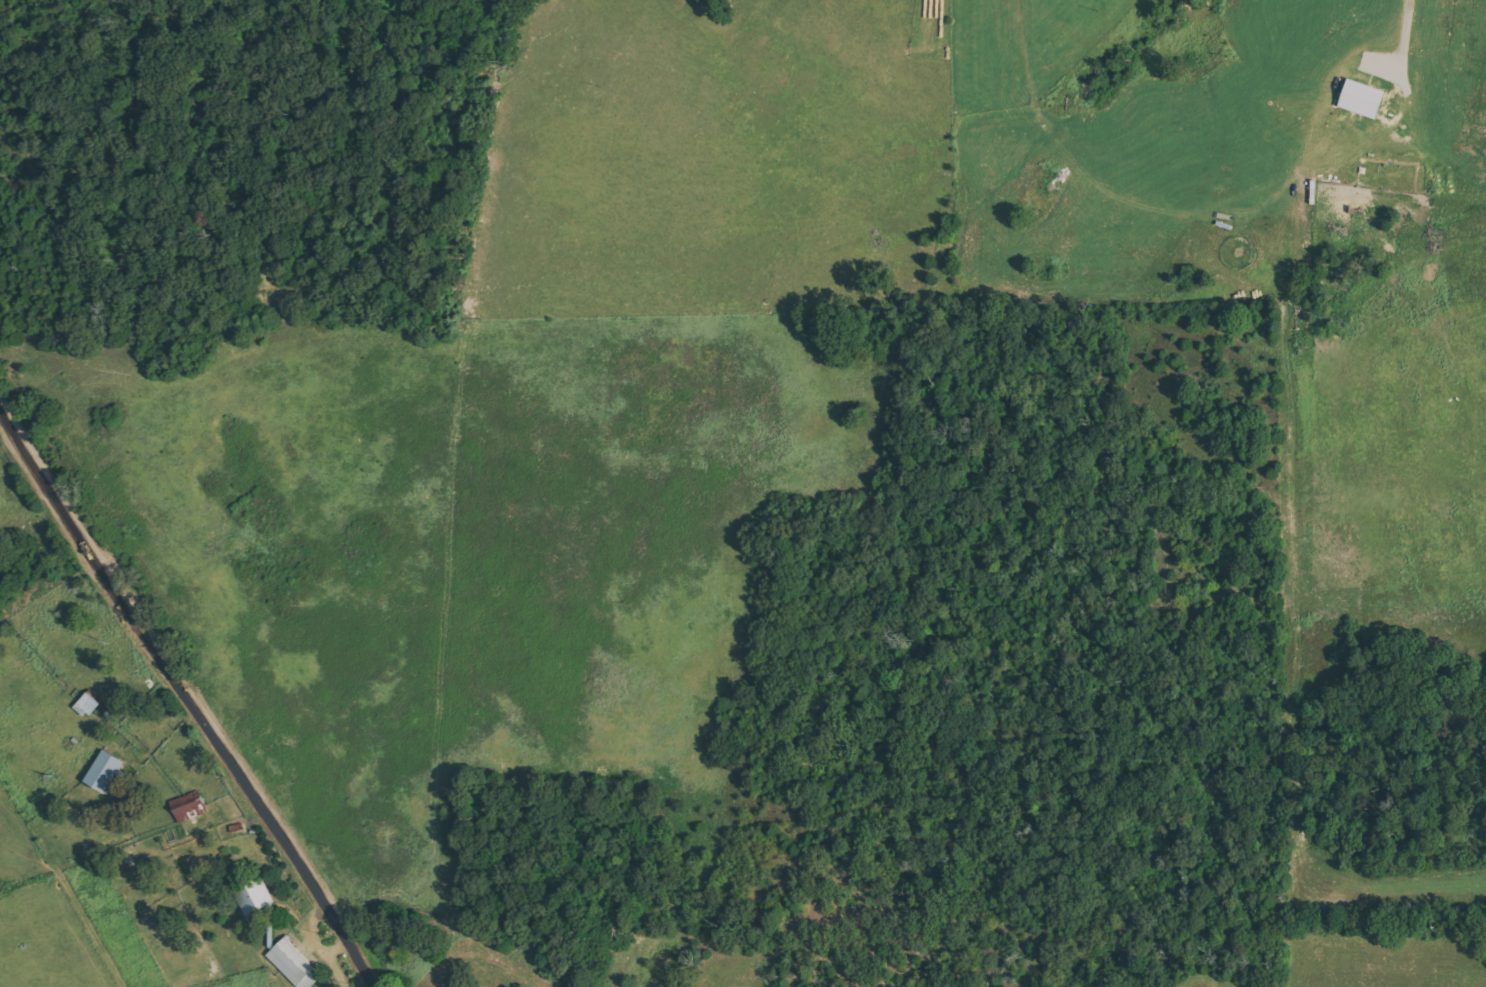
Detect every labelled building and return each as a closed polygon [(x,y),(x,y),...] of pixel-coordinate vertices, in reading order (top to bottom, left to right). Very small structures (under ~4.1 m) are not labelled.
[(1378,119),(1387,91),(1349,79),(1340,107),(1378,119)] [(125,762),(103,749),(85,782),(106,794),(111,786),(121,792),(130,775),(121,770),(125,762)] [(179,824),(208,812),(199,790),(170,802),(179,824)] [(244,915),(273,904),(264,878),(234,888),(244,915)] [(285,937),(267,955),(298,986),(311,986),(322,976),(285,937)]
